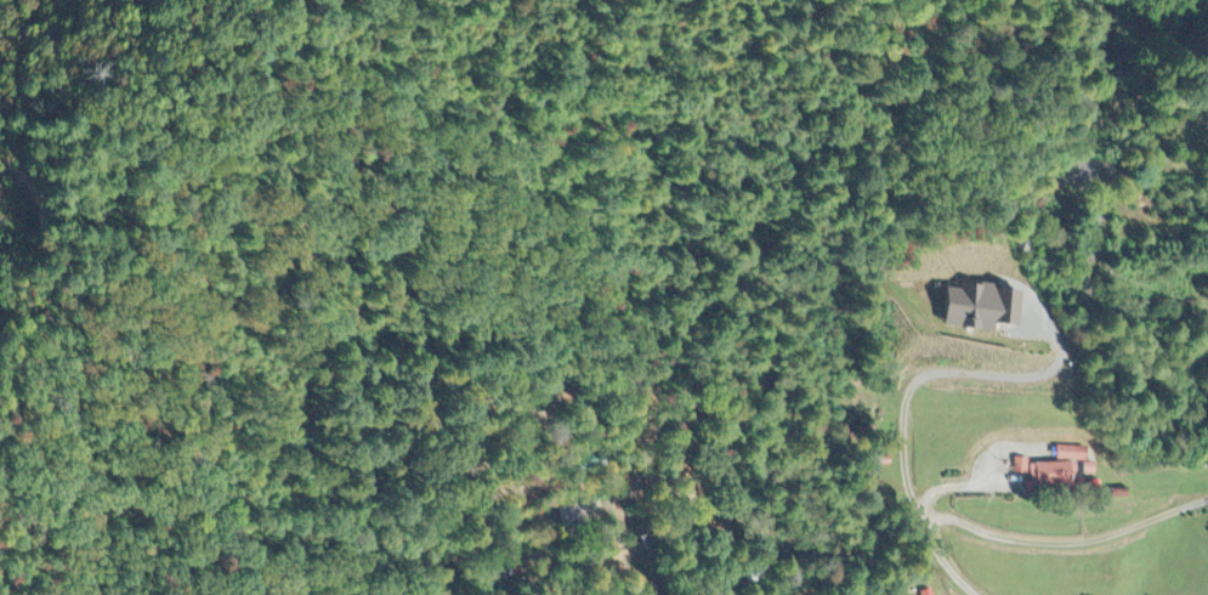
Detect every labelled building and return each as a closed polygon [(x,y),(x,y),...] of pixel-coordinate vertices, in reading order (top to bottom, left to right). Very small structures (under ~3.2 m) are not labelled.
[(999,333),(1000,324),(1025,327),(1030,292),(969,284),(968,291),(956,289),(951,327),(999,333)] [(1035,465),(1034,483),(1029,483),(1029,493),(1081,494),(1082,464),(1090,464),(1091,449),(1061,448),(1060,465),(1035,465)] [(1018,475),(1032,475),(1032,460),(1018,459),(1018,475)]
